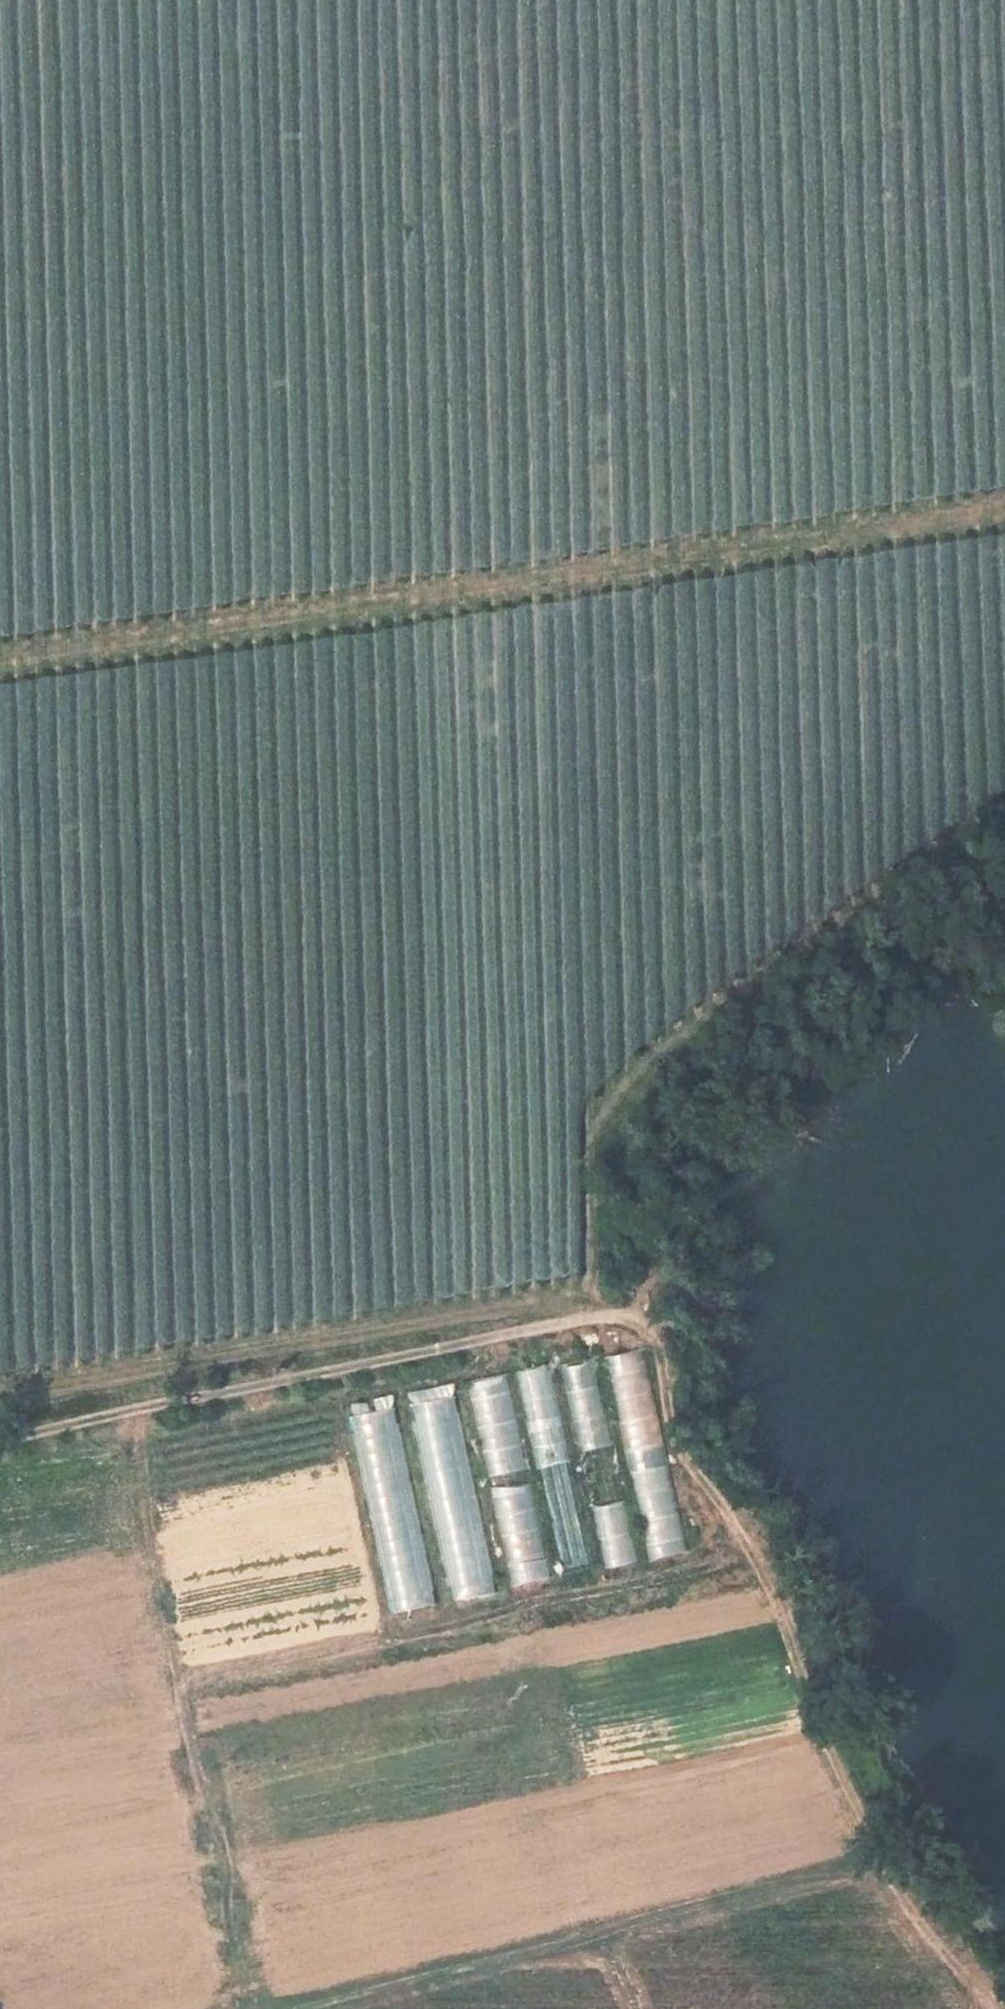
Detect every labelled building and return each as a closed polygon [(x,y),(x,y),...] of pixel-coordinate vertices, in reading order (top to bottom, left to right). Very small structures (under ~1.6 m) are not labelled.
[(647,1557),(681,1551),(647,1346),(613,1352),(647,1557)] [(633,1561),(594,1358),(566,1364),(605,1566),(633,1561)] [(562,1423),(551,1364),(520,1369),(532,1429),(562,1423)] [(545,1577),(512,1371),(478,1377),(510,1583),(545,1577)] [(458,1382),(413,1389),(447,1599),(492,1591),(458,1382)] [(417,1616),(437,1613),(394,1393),(348,1402),(390,1617),(416,1612),(417,1616)]
